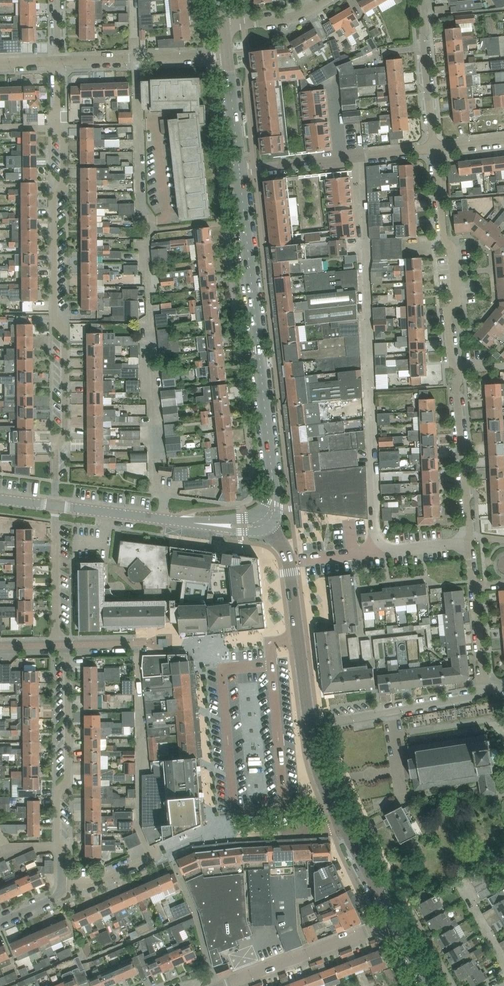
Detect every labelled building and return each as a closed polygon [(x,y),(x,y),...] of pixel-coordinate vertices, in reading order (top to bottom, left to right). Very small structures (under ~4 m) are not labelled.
[(187,0),(171,0),(172,12),(188,10),(187,0)] [(359,3),(364,12),(365,14),(379,5),(376,0),(357,0),(359,3)] [(498,8),(503,7),(503,3),(502,0),(493,0),(498,8)] [(81,14),(95,14),(95,1),(101,1),(95,1),(80,1),(81,14)] [(151,1),(139,2),(139,16),(145,15),(151,15),(151,12),(151,1)] [(35,16),(35,3),(20,3),(20,16),(14,16),(20,16),(35,16)] [(358,31),(356,28),(360,25),(357,19),(356,16),(351,8),(341,14),(353,34),(357,31),(358,31)] [(190,24),(188,10),(172,12),(174,26),(190,24)] [(95,14),(81,14),(81,27),(95,27),(95,14)] [(153,14),(151,15),(145,15),(139,16),(140,24),(154,23),(153,14)] [(336,31),(337,31),(340,37),(346,34),(348,37),(353,34),(354,36),(353,34),(341,14),(330,20),(336,31)] [(475,22),(474,15),(456,16),(456,24),(475,22)] [(20,29),(35,29),(35,16),(20,16),(14,16),(14,24),(11,24),(11,27),(12,27),(12,29),(20,29)] [(190,24),(174,26),(175,38),(158,40),(159,48),(186,47),(185,40),(191,39),(190,24)] [(21,53),(21,43),(35,42),(35,29),(20,29),(12,29),(12,27),(11,27),(7,27),(6,27),(6,32),(7,32),(12,32),(12,40),(1,41),(0,41),(0,53),(21,53)] [(95,40),(95,30),(95,27),(81,27),(81,40),(95,40)] [(467,39),(474,38),(475,38),(475,32),(462,34),(461,28),(446,29),(447,41),(463,40),(467,39)] [(315,29),(303,36),(310,47),(313,52),(313,53),(325,46),(322,40),(317,33),(315,29)] [(306,52),(308,55),(313,52),(303,36),(291,43),(297,54),(303,51),(304,53),(306,52)] [(369,45),(361,49),(362,52),(364,55),(373,51),(378,48),(372,37),(366,40),(369,45)] [(499,37),(487,38),(488,50),(500,49),(499,37)] [(475,38),(474,38),(467,39),(463,40),(447,41),(448,53),(464,52),(469,51),(468,45),(477,44),(477,38),(475,38)] [(336,39),(330,41),(336,60),(333,61),(336,65),(344,63),(341,55),(336,39)] [(290,156),(290,151),(285,151),(277,81),(301,78),(305,78),(286,46),(271,47),(271,51),(267,52),(267,54),(261,55),(261,52),(251,53),(253,74),(253,79),(259,78),(259,81),(254,82),(262,155),(273,154),(274,158),(290,156)] [(449,65),(465,63),(464,52),(448,53),(449,65)] [(344,63),(336,65),(340,72),(339,72),(340,78),(357,76),(389,73),(404,71),(402,59),(387,60),(388,66),(355,69),(351,60),(344,63)] [(503,69),(503,60),(495,61),(491,62),(492,70),(496,70),(503,69)] [(333,61),(321,68),(328,79),(339,72),(340,72),(336,65),(333,61)] [(470,63),(465,63),(465,64),(449,65),(450,77),(466,75),(478,74),(477,68),(476,62),(470,63)] [(328,79),(321,68),(309,75),(316,86),(328,79)] [(340,78),(341,89),(358,87),(390,84),(405,83),(404,71),(389,73),(357,76),(340,78)] [(498,84),(503,84),(503,72),(495,73),(496,85),(498,84)] [(466,75),(450,77),(452,89),(467,87),(472,87),(479,86),(482,86),(481,74),(478,74),(466,75)] [(302,93),(312,92),(312,89),(305,78),(301,78),(302,93)] [(144,83),(144,96),(145,109),(159,108),(159,105),(190,104),(190,107),(185,107),(185,114),(179,114),(180,125),(175,125),(185,219),(209,217),(209,216),(206,216),(205,210),(208,210),(207,200),(204,200),(204,195),(207,194),(205,185),(203,185),(202,179),(205,179),(204,169),(201,169),(200,164),(203,163),(202,153),(199,154),(199,148),(201,148),(199,125),(206,125),(206,105),(200,106),(199,85),(194,85),(194,80),(179,81),(179,85),(173,85),(173,82),(174,82),(174,81),(161,82),(161,86),(155,86),(155,83),(156,83),(156,82),(153,82),(153,83),(144,83)] [(106,97),(118,96),(117,83),(105,84),(106,97)] [(117,83),(118,96),(130,96),(129,83),(117,83)] [(406,95),(405,83),(390,84),(391,96),(406,95)] [(82,97),(92,97),(94,97),(93,84),(81,85),(81,87),(71,87),(72,103),(82,103),(82,97)] [(105,84),(93,84),(94,97),(94,109),(100,108),(100,102),(106,102),(106,97),(105,84)] [(503,95),(503,84),(498,84),(496,85),(493,85),(494,96),(503,95)] [(10,88),(11,111),(11,113),(17,113),(17,106),(17,100),(22,100),(22,87),(10,88)] [(34,87),(22,87),(22,100),(29,99),(29,111),(38,111),(37,99),(34,99),(34,87)] [(359,98),(358,87),(341,89),(342,101),(356,99),(359,98)] [(467,87),(452,89),(453,100),(468,99),(473,98),(472,87),(467,87)] [(11,111),(10,88),(0,88),(0,101),(4,101),(5,114),(11,113),(11,111)] [(304,106),(326,104),(325,90),(312,92),(302,93),(304,106)] [(378,97),(379,103),(391,102),(392,108),(407,107),(406,95),(391,96),(385,97),(378,97)] [(503,107),(503,95),(494,96),(495,108),(503,107)] [(477,110),(476,105),(476,98),(473,98),(468,99),(453,100),(454,112),(477,110)] [(343,111),(357,109),(356,99),(342,101),(343,111)] [(326,104),(304,106),(305,120),(311,119),(325,118),(328,117),(326,104)] [(392,115),(380,116),(381,121),(408,118),(407,107),(392,108),(392,115)] [(480,110),(477,110),(454,112),(455,124),(470,123),(470,116),(481,115),(480,110)] [(343,113),(344,123),(362,121),(361,111),(343,113)] [(133,123),(133,112),(119,113),(120,124),(133,123)] [(23,114),(23,124),(23,125),(38,125),(38,114),(29,114),(25,114),(23,114)] [(95,115),(94,115),(82,115),(82,124),(95,124),(95,115)] [(378,121),(369,122),(370,133),(370,134),(379,133),(379,129),(381,129),(381,126),(389,125),(390,132),(390,140),(399,139),(404,139),(403,131),(409,130),(408,118),(381,121),(378,121)] [(326,123),(311,124),(306,125),(307,139),(330,136),(328,122),(326,123)] [(81,128),(82,140),(106,140),(106,135),(95,135),(95,128),(91,128),(81,128)] [(12,138),(23,137),(23,144),(36,144),(35,132),(12,132),(12,138)] [(331,150),(330,136),(307,139),(309,152),(331,150)] [(95,152),(95,147),(120,147),(120,140),(106,140),(82,140),(82,152),(95,152)] [(16,151),(11,151),(12,156),(15,156),(36,156),(36,144),(23,144),(23,151),(16,151)] [(95,152),(82,152),(82,164),(92,164),(95,164),(101,164),(101,159),(95,159),(95,152)] [(15,168),(23,168),(36,168),(36,156),(15,156),(15,168)] [(108,164),(120,164),(120,156),(108,156),(108,164)] [(494,158),(496,170),(496,177),(497,180),(502,180),(501,170),(503,170),(503,157),(494,158)] [(494,158),(482,160),(484,172),(496,170),(494,158)] [(477,173),(484,172),(482,160),(471,161),(473,179),(477,179),(477,173)] [(447,166),(450,183),(462,182),(462,188),(474,186),(473,179),(471,161),(459,162),(459,164),(447,166)] [(380,174),(380,165),(367,167),(368,180),(381,179),(389,179),(413,178),(413,165),(394,166),(394,173),(380,174)] [(23,180),(26,180),(36,180),(36,168),(23,168),(23,173),(6,173),(6,180),(23,180)] [(92,168),(82,168),(82,180),(120,180),(126,180),(126,174),(110,174),(110,168),(97,168),(92,168)] [(267,201),(289,198),(288,181),(287,178),(268,180),(268,182),(265,182),(266,187),(265,187),(265,188),(266,188),(266,196),(266,197),(267,197),(267,201)] [(327,180),(328,194),(351,191),(350,178),(327,180)] [(401,190),(414,189),(413,178),(389,179),(390,185),(401,185),(401,190)] [(368,193),(379,192),(373,192),(372,187),(381,187),(381,179),(368,180),(368,193)] [(120,187),(120,180),(82,180),(82,192),(97,192),(97,186),(110,186),(110,187),(120,187)] [(31,195),(36,195),(36,183),(26,183),(20,183),(20,190),(15,190),(8,190),(8,195),(15,195),(20,195),(31,195)] [(481,187),(474,188),(474,189),(474,190),(475,196),(482,195),(481,187)] [(402,196),(390,197),(391,202),(415,201),(414,189),(401,190),(402,196)] [(351,191),(328,194),(330,207),(335,207),(336,212),(330,212),(330,213),(353,211),(353,210),(351,210),(350,205),(353,205),(351,191)] [(97,199),(97,197),(97,192),(82,192),(82,204),(110,204),(118,204),(118,199),(97,199)] [(369,203),(380,203),(379,192),(368,193),(369,203)] [(36,207),(36,195),(20,195),(20,207),(36,207)] [(267,206),(268,210),(290,207),(289,198),(267,201),(267,205),(267,206)] [(415,213),(415,201),(391,202),(391,208),(396,208),(396,214),(415,213)] [(119,216),(135,215),(135,203),(119,203),(119,216)] [(380,209),(380,203),(369,203),(369,215),(380,215),(379,209),(380,209)] [(110,209),(110,204),(82,204),(82,216),(98,216),(98,209),(103,209),(110,209)] [(468,232),(466,214),(466,211),(469,211),(468,205),(462,206),(463,211),(458,212),(459,215),(454,215),(454,218),(456,233),(468,232)] [(36,219),(36,207),(20,207),(20,219),(36,219)] [(268,215),(269,219),(291,216),(290,207),(268,210),(268,214),(268,215)] [(355,224),(353,211),(330,213),(332,226),(355,224)] [(474,234),(485,220),(477,213),(474,214),(473,211),(469,211),(466,211),(466,214),(468,232),(471,232),(474,234)] [(394,226),(416,224),(415,213),(396,214),(394,214),(394,226)] [(383,214),(380,215),(369,215),(370,227),(380,227),(384,226),(383,214)] [(98,216),(82,216),(82,228),(98,227),(98,222),(98,216)] [(269,224),(270,228),(292,225),(291,216),(269,219),(269,223),(269,224)] [(15,219),(2,219),(2,224),(12,224),(12,231),(36,230),(36,219),(20,219),(15,219)] [(483,242),(494,228),(496,226),(499,227),(502,223),(498,219),(494,224),(490,221),(489,223),(485,220),(474,234),(483,242)] [(313,233),(314,242),(356,237),(355,224),(332,226),(333,236),(321,237),(320,232),(313,233)] [(416,224),(394,226),(389,226),(390,232),(397,232),(397,238),(402,237),(417,237),(416,224)] [(270,232),(271,237),(293,234),(292,225),(270,228),(270,232),(269,232),(270,233),(270,232)] [(381,239),(380,231),(388,231),(388,226),(384,226),(380,227),(370,227),(369,227),(370,239),(373,239),(381,239)] [(492,249),(503,236),(500,233),(502,230),(499,227),(496,226),(494,228),(483,242),(492,249)] [(98,227),(82,228),(82,240),(98,239),(98,233),(110,233),(110,227),(103,227),(98,227)] [(190,230),(191,239),(170,241),(171,247),(183,246),(190,245),(196,244),(212,243),(210,228),(190,230)] [(36,242),(36,230),(12,231),(12,242),(36,242)] [(272,246),(314,242),(313,233),(301,235),(302,238),(294,239),(293,234),(271,237),(271,241),(270,241),(270,242),(271,241),(272,246)] [(503,236),(492,249),(495,252),(495,255),(503,254),(503,236)] [(397,238),(381,239),(373,239),(373,259),(373,260),(388,259),(402,259),(402,237),(397,238)] [(110,246),(104,247),(98,247),(98,239),(82,240),(82,251),(110,251),(110,246)] [(273,247),(274,262),(300,259),(316,258),(322,258),(345,255),(348,255),(346,240),(307,244),(307,243),(273,247)] [(21,248),(21,254),(36,254),(36,242),(12,242),(9,242),(9,248),(21,248)] [(196,244),(197,260),(214,258),(212,243),(196,244)] [(152,250),(153,263),(163,262),(169,261),(168,247),(162,248),(152,249),(152,250)] [(122,251),(110,251),(82,251),(82,263),(98,263),(98,256),(110,256),(110,258),(116,258),(122,258),(122,251)] [(15,261),(9,261),(9,266),(21,266),(36,266),(36,254),(21,254),(15,254),(15,261)] [(496,266),(503,266),(503,254),(495,255),(496,266)] [(349,255),(348,255),(345,255),(346,263),(357,262),(357,255),(349,255)] [(197,260),(199,274),(215,273),(214,258),(197,260)] [(324,273),(322,258),(316,258),(300,259),(274,262),(276,278),(324,273)] [(394,271),(422,270),(422,258),(405,259),(406,265),(394,266),(394,271)] [(388,259),(373,260),(371,272),(388,271),(388,259)] [(98,269),(98,263),(82,263),(82,275),(98,275),(111,275),(111,271),(111,269),(98,269)] [(138,265),(125,265),(125,275),(138,275),(138,265)] [(21,278),(37,278),(36,266),(21,266),(9,266),(9,271),(16,271),(21,271),(21,278)] [(497,278),(503,278),(503,266),(496,266),(497,278)] [(193,276),(192,269),(172,272),(173,278),(186,277),(193,276)] [(335,272),(324,273),(276,278),(278,298),(308,295),(356,290),(358,290),(357,270),(335,272)] [(372,284),(383,283),(383,277),(394,277),(394,276),(406,276),(407,282),(423,282),(422,270),(394,271),(388,271),(371,272),(372,284)] [(217,288),(215,273),(199,274),(200,290),(217,288)] [(98,275),(82,275),(83,287),(98,287),(98,279),(111,279),(111,275),(98,275)] [(37,278),(21,278),(21,284),(9,284),(9,290),(21,289),(37,289),(37,278)] [(423,293),(423,286),(423,282),(407,282),(407,289),(395,290),(395,295),(423,293)] [(83,298),(111,298),(111,293),(104,293),(98,293),(98,287),(83,287),(83,298)] [(219,304),(217,288),(200,290),(201,299),(202,300),(202,305),(219,304)] [(8,296),(8,298),(10,301),(21,301),(21,302),(22,302),(22,312),(33,312),(33,302),(37,301),(37,289),(21,289),(9,290),(0,290),(0,296),(8,296)] [(123,289),(123,298),(138,298),(138,289),(123,289)] [(278,298),(280,313),(304,311),(308,310),(357,305),(357,291),(359,290),(358,290),(356,290),(308,295),(278,298)] [(408,306),(424,305),(423,293),(395,295),(388,295),(388,300),(407,299),(408,306)] [(111,298),(83,298),(83,311),(98,310),(104,310),(104,306),(110,306),(118,306),(118,307),(125,307),(125,321),(139,321),(138,298),(123,298),(111,298)] [(197,306),(196,306),(197,312),(198,321),(204,321),(220,319),(219,304),(202,305),(197,306)] [(357,305),(308,310),(304,311),(280,313),(281,328),(305,326),(315,325),(322,324),(358,319),(357,305)] [(401,307),(401,318),(424,317),(424,305),(408,306),(401,307)] [(162,314),(156,315),(157,327),(169,325),(168,317),(168,314),(170,314),(170,315),(177,314),(176,308),(172,308),(162,309),(162,314)] [(498,308),(490,317),(503,329),(503,313),(498,308)] [(425,329),(424,317),(401,318),(402,330),(409,330),(409,329),(425,329)] [(482,326),(496,338),(498,335),(501,337),(503,333),(503,329),(490,317),(482,326)] [(374,319),(374,331),(375,331),(381,331),(387,331),(386,318),(379,319),(374,319)] [(222,334),(220,319),(204,321),(198,321),(199,327),(203,331),(205,330),(205,335),(222,334)] [(281,328),(283,342),(283,344),(299,342),(360,335),(359,319),(358,319),(322,324),(315,325),(305,326),(281,328)] [(17,324),(17,325),(10,325),(10,331),(4,331),(4,329),(0,329),(0,337),(4,337),(17,336),(32,336),(32,324),(27,324),(17,324)] [(495,343),(493,341),(496,338),(482,326),(474,336),(482,343),(489,349),(495,343)] [(115,345),(131,346),(139,346),(139,337),(115,336),(115,340),(108,340),(108,333),(103,333),(103,330),(100,330),(100,328),(92,328),(92,333),(88,334),(88,346),(115,345)] [(170,335),(169,329),(157,330),(159,342),(170,341),(175,340),(174,336),(174,334),(170,335)] [(398,342),(425,341),(425,329),(409,329),(409,330),(409,336),(398,336),(398,342)] [(223,349),(222,334),(205,335),(199,336),(199,340),(197,340),(199,352),(209,351),(223,349)] [(361,356),(360,335),(299,342),(283,344),(285,364),(301,362),(361,356)] [(32,336),(17,336),(4,337),(4,342),(11,342),(17,342),(17,348),(32,348),(32,336)] [(160,354),(172,353),(170,341),(159,342),(160,354)] [(410,353),(426,352),(425,341),(398,342),(396,342),(396,347),(410,347),(410,353)] [(115,351),(115,345),(88,346),(88,357),(109,357),(109,351),(115,351)] [(131,354),(139,354),(139,346),(131,346),(131,354)] [(7,348),(7,356),(5,356),(5,360),(32,360),(32,348),(17,348),(7,348)] [(211,366),(225,365),(223,349),(209,351),(211,366)] [(497,359),(500,355),(501,354),(496,350),(493,355),(497,359)] [(397,365),(426,364),(426,352),(410,353),(411,359),(396,359),(397,365)] [(387,366),(386,355),(376,355),(376,366),(387,366)] [(362,369),(361,356),(301,362),(285,364),(287,377),(320,374),(339,372),(362,369)] [(109,357),(88,357),(88,370),(115,369),(115,364),(115,357),(109,357)] [(170,371),(168,357),(160,358),(162,372),(170,371)] [(32,372),(32,360),(5,360),(5,367),(5,372),(17,372),(32,372)] [(411,370),(412,385),(422,385),(421,377),(427,376),(426,364),(397,365),(397,371),(411,370)] [(209,373),(212,373),(213,382),(217,381),(227,380),(225,365),(211,366),(203,367),(196,368),(197,377),(208,376),(208,373),(209,373)] [(387,366),(376,366),(376,375),(388,374),(397,373),(397,371),(396,365),(387,366)] [(115,369),(88,370),(88,381),(103,381),(103,374),(116,374),(116,369),(115,369)] [(120,378),(139,378),(139,369),(131,369),(120,369),(120,374),(120,378)] [(320,374),(287,377),(287,379),(288,385),(288,391),(290,406),(341,400),(343,400),(363,398),(363,392),(363,387),(362,369),(339,372),(340,378),(320,380),(320,374)] [(164,388),(174,387),(177,386),(176,381),(175,371),(172,371),(162,372),(164,388)] [(32,384),(32,372),(17,372),(17,377),(0,377),(0,384),(4,384),(32,384)] [(112,381),(103,381),(88,381),(88,393),(112,393),(112,381)] [(126,381),(126,392),(139,392),(139,381),(126,381)] [(17,389),(17,396),(32,395),(32,384),(4,384),(4,389),(17,389)] [(205,396),(197,397),(197,403),(215,401),(229,400),(227,384),(204,387),(205,396)] [(486,385),(486,397),(502,396),(503,396),(503,384),(501,384),(496,384),(486,385)] [(163,407),(178,405),(176,390),(161,392),(163,407)] [(435,399),(429,399),(428,390),(419,390),(420,412),(435,411),(435,399)] [(112,393),(88,393),(88,405),(104,405),(104,398),(109,398),(116,398),(116,393),(112,393)] [(17,403),(4,403),(4,407),(32,407),(32,395),(17,396),(17,403)] [(486,397),(487,409),(502,408),(502,396),(486,397)] [(216,417),(231,415),(229,400),(215,401),(216,417)] [(342,407),(341,400),(290,406),(292,426),(330,422),(328,408),(342,407)] [(104,405),(88,405),(88,416),(104,416),(104,417),(117,417),(116,412),(116,411),(104,411),(104,405)] [(165,422),(175,421),(179,420),(178,405),(163,407),(165,422)] [(2,407),(2,413),(9,413),(9,419),(17,419),(32,419),(32,407),(4,407),(2,407)] [(487,409),(488,420),(503,420),(502,408),(487,409)] [(421,424),(436,423),(435,411),(420,412),(415,412),(409,413),(409,418),(420,417),(421,424)] [(388,413),(378,414),(378,422),(379,426),(390,425),(390,421),(390,413),(388,413)] [(218,432),(232,430),(231,415),(216,417),(218,432)] [(88,416),(88,428),(104,428),(104,422),(112,422),(117,422),(117,417),(104,417),(104,416),(88,416)] [(17,419),(17,426),(0,426),(0,431),(9,431),(32,431),(32,419),(17,419)] [(488,420),(488,432),(503,431),(503,420),(488,420)] [(330,422),(292,426),(293,439),(346,433),(344,421),(330,423),(330,422)] [(437,435),(436,423),(421,424),(421,430),(409,431),(409,436),(437,435)] [(178,424),(165,425),(165,431),(166,437),(179,436),(178,424)] [(141,440),(141,431),(121,431),(121,435),(113,435),(104,435),(104,428),(88,428),(89,440),(117,440),(129,440),(141,440)] [(220,446),(234,445),(232,430),(218,432),(220,446)] [(9,431),(9,443),(32,443),(32,431),(9,431)] [(346,433),(293,439),(295,455),(357,449),(366,448),(364,431),(346,433)] [(488,432),(489,444),(503,443),(503,431),(488,432)] [(179,436),(166,437),(166,443),(167,452),(177,451),(182,451),(181,435),(179,436)] [(422,447),(437,447),(437,435),(409,436),(409,441),(416,441),(416,448),(422,447)] [(379,437),(380,447),(393,446),(392,437),(379,437)] [(104,440),(89,440),(89,452),(104,452),(111,452),(111,447),(117,447),(117,440),(104,440)] [(9,443),(9,455),(33,454),(32,443),(9,443)] [(489,444),(490,456),(503,455),(503,443),(489,444)] [(221,462),(235,461),(234,445),(220,446),(217,447),(212,447),(213,463),(219,463),(221,462)] [(416,454),(411,454),(412,460),(416,460),(422,459),(438,458),(437,447),(422,447),(422,454),(416,454)] [(357,449),(295,455),(297,473),(359,466),(357,449)] [(148,451),(134,451),(131,452),(131,463),(148,463),(148,451)] [(400,460),(400,451),(380,452),(380,461),(400,460)] [(89,452),(89,464),(104,464),(110,463),(116,463),(116,458),(104,458),(104,452),(89,452)] [(33,467),(33,454),(9,455),(1,455),(1,461),(12,461),(12,467),(14,467),(14,474),(30,476),(30,467),(33,467)] [(490,456),(490,468),(503,467),(503,455),(490,456)] [(438,458),(422,459),(416,460),(412,460),(410,460),(410,465),(416,464),(416,472),(423,471),(438,470),(438,458)] [(214,473),(208,474),(209,479),(216,478),(217,478),(221,478),(223,478),(223,477),(237,476),(235,461),(221,462),(219,463),(213,463),(214,473)] [(104,464),(110,464),(110,463),(104,464),(89,464),(89,476),(104,476),(104,464)] [(297,473),(301,511),(369,519),(367,465),(359,466),(297,473)] [(187,466),(175,467),(173,476),(173,480),(182,480),(188,479),(187,466)] [(159,474),(172,476),(173,468),(160,467),(159,474)] [(490,468),(491,479),(503,479),(503,467),(490,468)] [(423,483),(439,482),(438,470),(423,471),(423,483)] [(219,501),(227,502),(236,501),(235,492),(239,491),(237,476),(223,477),(224,492),(222,492),(223,493),(219,500),(219,501)] [(216,485),(216,478),(209,479),(195,481),(185,482),(186,490),(195,489),(210,487),(210,485),(216,485)] [(491,479),(492,491),(503,491),(503,479),(491,479)] [(424,495),(439,494),(439,482),(423,483),(424,495)] [(401,484),(381,485),(382,494),(401,493),(401,484)] [(492,491),(492,503),(503,502),(503,491),(492,491)] [(418,501),(412,501),(412,507),(418,507),(424,506),(440,506),(439,494),(424,495),(424,500),(418,501)] [(492,503),(493,515),(503,514),(503,502),(492,503)] [(419,517),(419,525),(434,524),(434,518),(441,518),(440,506),(424,506),(425,517),(419,517)] [(399,513),(399,507),(382,508),(383,521),(393,520),(392,513),(399,513)] [(493,515),(494,527),(503,526),(503,514),(493,515)] [(6,541),(33,541),(33,529),(18,529),(18,536),(6,536),(6,541)] [(0,541),(0,553),(2,553),(2,547),(6,547),(18,547),(18,553),(33,553),(33,541),(6,541),(0,541)] [(118,597),(119,597),(119,596),(118,596),(116,596),(115,595),(114,595),(113,594),(112,593),(112,592),(111,591),(111,590),(111,589),(111,588),(110,588),(110,589),(106,589),(105,562),(79,563),(79,564),(82,564),(82,570),(79,570),(80,631),(102,631),(101,627),(105,627),(105,628),(166,627),(166,620),(172,620),(172,622),(172,623),(176,623),(180,623),(181,636),(181,638),(208,635),(267,629),(259,558),(253,557),(214,552),(212,552),(171,547),(172,580),(183,582),(180,600),(172,600),(172,588),(170,588),(169,547),(121,541),(118,566),(130,568),(129,572),(130,576),(132,579),(136,582),(140,582),(144,581),(144,589),(145,589),(145,601),(118,601),(118,597)] [(18,559),(7,559),(7,565),(12,565),(33,565),(33,553),(18,553),(18,559)] [(18,565),(18,577),(34,577),(33,565),(12,565),(18,565)] [(351,574),(330,577),(330,584),(331,594),(333,608),(334,618),(334,620),(335,625),(332,625),(332,631),(335,630),(336,630),(336,634),(357,632),(356,623),(351,577),(351,574)] [(34,577),(18,577),(18,581),(9,581),(9,583),(7,583),(7,581),(0,581),(0,589),(9,589),(18,588),(18,589),(34,588),(34,577)] [(426,584),(415,585),(417,603),(418,609),(427,608),(426,602),(428,602),(427,594),(427,590),(426,584)] [(415,585),(404,586),(406,604),(417,603),(415,585)] [(404,586),(394,588),(396,606),(406,604),(404,586)] [(34,588),(18,589),(18,600),(34,600),(34,588)] [(383,589),(383,592),(385,610),(386,610),(386,607),(396,606),(394,588),(383,589)] [(9,589),(0,589),(0,599),(9,599),(9,589)] [(446,603),(464,601),(463,590),(445,592),(446,603)] [(374,611),(385,610),(383,592),(372,593),(374,611)] [(372,593),(362,594),(364,613),(374,611),(372,593)] [(34,600),(18,600),(18,607),(1,607),(0,607),(0,612),(18,612),(34,612),(34,600)] [(445,614),(462,613),(466,612),(464,601),(446,603),(447,613),(445,613),(445,614)] [(34,612),(18,612),(0,612),(0,618),(2,618),(2,617),(11,617),(18,617),(19,624),(34,624),(34,612)] [(446,625),(464,623),(462,613),(445,614),(446,625)] [(447,636),(465,634),(464,623),(446,625),(447,636)] [(324,695),(328,695),(376,690),(373,668),(343,672),(343,675),(341,675),(336,630),(315,633),(320,678),(323,678),(324,695)] [(449,646),(466,644),(465,634),(447,636),(449,646)] [(351,662),(360,661),(357,637),(348,638),(351,662)] [(379,642),(385,642),(385,638),(373,639),(375,659),(380,659),(379,642)] [(361,641),(363,661),(372,660),(370,640),(361,641)] [(450,657),(452,657),(467,655),(466,644),(449,646),(450,657)] [(142,666),(143,672),(143,677),(163,675),(173,675),(190,673),(189,669),(189,661),(188,661),(173,662),(172,654),(169,655),(153,655),(147,655),(143,655),(142,666)] [(187,654),(172,654),(173,662),(188,661),(188,654),(187,654)] [(452,657),(453,667),(468,665),(467,655),(452,657)] [(391,661),(387,661),(389,675),(391,693),(402,692),(402,689),(399,670),(399,665),(392,666),(391,661)] [(11,665),(2,665),(2,682),(2,683),(17,683),(39,683),(39,671),(11,671),(11,665)] [(432,666),(434,685),(444,684),(442,665),(432,666)] [(444,684),(455,683),(453,667),(443,668),(442,665),(444,684)] [(453,667),(455,683),(466,682),(470,677),(468,665),(453,667)] [(105,667),(105,672),(105,681),(106,681),(121,681),(120,666),(105,667)] [(421,667),(423,686),(434,685),(432,666),(421,667)] [(98,667),(85,667),(85,681),(105,681),(105,672),(98,672),(98,667)] [(412,688),(423,686),(421,667),(410,669),(412,688)] [(399,670),(402,689),(412,688),(410,669),(399,670)] [(163,675),(143,677),(144,687),(150,687),(150,689),(191,686),(190,679),(190,674),(190,673),(173,675),(163,675)] [(389,675),(378,676),(380,694),(391,693),(389,675)] [(85,695),(98,695),(98,688),(104,688),(106,686),(106,681),(105,681),(85,681),(85,695)] [(135,681),(122,681),(123,695),(135,695),(135,681)] [(24,695),(39,695),(39,683),(17,683),(17,695),(24,695)] [(150,691),(145,691),(145,701),(155,700),(160,700),(192,697),(191,686),(150,689),(150,691)] [(24,707),(40,707),(39,695),(24,695),(24,707)] [(98,709),(98,695),(85,695),(85,709),(98,709)] [(192,697),(160,700),(161,712),(193,709),(192,702),(192,697)] [(147,713),(156,713),(155,700),(145,701),(147,713)] [(21,719),(40,718),(40,707),(24,707),(18,707),(12,707),(12,712),(18,712),(18,719),(21,719)] [(157,725),(166,724),(178,723),(194,722),(194,721),(192,713),(193,711),(193,710),(193,709),(161,712),(156,713),(147,713),(148,725),(157,725)] [(135,712),(123,712),(123,727),(135,727),(135,712)] [(85,727),(114,727),(114,721),(101,721),(101,715),(85,715),(85,727)] [(18,730),(40,730),(40,718),(21,719),(21,722),(18,725),(18,730)] [(194,722),(178,723),(166,724),(157,725),(153,725),(153,727),(148,727),(149,737),(158,737),(195,734),(194,722)] [(101,727),(85,727),(86,739),(101,739),(107,739),(107,735),(109,735),(124,735),(124,727),(114,727),(101,727)] [(40,730),(18,730),(6,731),(0,731),(0,736),(24,736),(24,742),(40,742),(40,730)] [(197,757),(197,756),(195,734),(158,737),(149,737),(151,762),(153,762),(160,761),(197,757)] [(408,745),(408,746),(410,759),(408,760),(411,778),(413,778),(415,790),(425,789),(480,781),(482,795),(484,797),(495,795),(496,793),(493,772),(495,771),(494,764),(495,763),(496,763),(496,762),(497,762),(498,761),(499,760),(499,757),(500,755),(499,754),(499,753),(498,751),(497,750),(496,750),(496,749),(494,749),(493,748),(491,748),(490,739),(488,740),(487,734),(408,745)] [(101,739),(86,739),(86,751),(112,751),(114,751),(113,745),(107,745),(107,739),(101,739)] [(18,754),(40,754),(40,742),(24,742),(24,748),(12,748),(12,747),(0,747),(0,754),(3,754),(18,754)] [(124,759),(136,759),(135,750),(124,751),(114,751),(112,751),(86,751),(86,763),(102,763),(102,757),(124,756),(124,759)] [(25,766),(40,766),(40,754),(18,754),(18,766),(25,766)] [(202,818),(197,757),(153,762),(155,774),(143,775),(143,829),(150,847),(158,843),(155,838),(202,818)] [(86,774),(114,774),(114,769),(108,769),(108,762),(102,763),(86,763),(86,774)] [(125,774),(136,774),(136,762),(125,762),(125,774)] [(12,778),(40,777),(40,766),(25,766),(25,772),(18,772),(12,772),(12,778)] [(101,780),(114,780),(114,781),(126,781),(126,774),(114,774),(86,774),(86,786),(101,786),(101,780)] [(37,797),(37,790),(40,790),(40,777),(12,778),(12,785),(19,785),(19,797),(37,797)] [(115,798),(115,793),(109,793),(109,786),(101,786),(86,786),(86,798),(102,798),(115,798)] [(10,812),(10,804),(10,797),(0,797),(0,813),(10,812)] [(120,798),(115,798),(102,798),(86,798),(86,810),(102,810),(102,804),(113,804),(113,806),(126,806),(126,798),(120,798)] [(30,807),(17,807),(17,813),(40,813),(40,801),(30,801),(30,807)] [(401,844),(410,839),(418,835),(407,815),(402,806),(386,815),(388,819),(385,820),(388,825),(390,824),(401,844)] [(102,810),(86,810),(86,822),(102,822),(115,822),(119,822),(134,822),(133,812),(115,812),(115,816),(102,816),(102,810)] [(30,825),(40,825),(40,813),(17,813),(18,818),(30,818),(30,825)] [(203,824),(202,818),(155,838),(158,843),(203,824)] [(108,833),(108,827),(115,827),(115,822),(102,822),(86,822),(86,834),(102,833),(108,833)] [(134,822),(119,822),(119,830),(134,830),(134,822)] [(30,837),(40,837),(40,825),(30,825),(0,825),(0,826),(5,834),(18,833),(18,830),(30,829),(30,837)] [(135,847),(142,844),(137,832),(130,835),(135,847)] [(86,846),(115,846),(115,841),(102,841),(102,833),(86,834),(86,846)] [(130,835),(124,838),(129,850),(135,847),(130,835)] [(345,888),(332,861),(331,843),(313,844),(314,861),(315,869),(316,890),(316,901),(338,891),(345,888)] [(313,844),(293,845),(296,899),(308,898),(308,897),(312,897),(311,888),(307,888),(307,871),(309,871),(308,861),(314,861),(313,844)] [(293,845),(269,847),(269,846),(268,846),(268,847),(271,915),(272,925),(276,925),(284,947),(289,945),(291,950),(303,945),(298,930),(295,899),(296,899),(293,845)] [(86,846),(86,858),(102,858),(102,851),(115,851),(115,846),(86,846)] [(211,956),(219,953),(232,948),(238,945),(237,941),(253,935),(247,920),(244,862),(244,847),(196,853),(177,860),(183,875),(183,874),(187,881),(187,882),(200,914),(211,956)] [(251,888),(252,926),(272,925),(271,915),(268,847),(244,848),(244,847),(244,862),(250,862),(250,870),(249,870),(250,888),(251,888)] [(35,850),(21,856),(24,863),(38,857),(35,850)] [(9,869),(5,860),(0,863),(0,870),(1,873),(9,869)] [(34,888),(45,883),(43,878),(46,877),(45,875),(45,866),(35,866),(26,870),(28,875),(34,888)] [(471,882),(483,876),(479,871),(468,877),(471,882)] [(164,876),(158,879),(163,891),(174,887),(176,892),(182,890),(175,874),(171,875),(170,874),(169,874),(167,873),(164,874),(164,876)] [(28,875),(18,880),(23,893),(34,888),(28,875)] [(483,876),(471,882),(474,888),(486,882),(483,876)] [(6,881),(5,882),(7,885),(12,897),(23,893),(18,880),(16,877),(10,880),(6,881)] [(163,891),(158,879),(146,884),(151,896),(163,891)] [(1,902),(12,897),(7,885),(5,882),(0,884),(0,900),(1,902)] [(489,887),(486,882),(474,888),(478,893),(489,887)] [(151,896),(146,884),(134,889),(139,902),(148,923),(149,926),(154,924),(143,900),(151,896)] [(493,894),(489,887),(478,893),(481,900),(493,894)] [(121,895),(127,907),(139,902),(134,889),(121,895)] [(416,894),(421,903),(430,898),(425,890),(416,894)] [(488,899),(493,908),(497,914),(488,918),(488,919),(497,914),(503,910),(503,890),(497,894),(488,899)] [(332,899),(316,906),(320,914),(317,915),(318,917),(320,922),(324,920),(339,915),(354,908),(347,892),(332,899)] [(121,895),(109,900),(114,912),(118,919),(121,926),(125,924),(122,917),(130,914),(127,907),(121,895)] [(424,916),(434,911),(437,916),(445,911),(445,912),(446,911),(442,905),(436,895),(418,905),(424,916)] [(169,918),(174,916),(171,908),(170,909),(166,898),(161,900),(164,906),(164,907),(168,918),(169,918)] [(97,905),(102,917),(114,912),(109,900),(97,905)] [(187,901),(171,908),(174,916),(176,919),(192,912),(187,901)] [(309,920),(307,915),(314,913),(311,903),(302,908),(303,917),(305,922),(309,920)] [(97,905),(85,910),(90,923),(102,917),(97,905)] [(345,930),(361,923),(354,908),(339,915),(324,920),(327,927),(335,924),(337,930),(333,932),(334,934),(345,930)] [(73,916),(77,925),(78,928),(85,925),(88,934),(90,933),(92,938),(96,937),(93,929),(90,923),(85,910),(79,913),(77,912),(74,913),(74,915),(73,916)] [(451,922),(445,912),(445,911),(437,916),(427,921),(433,932),(443,927),(446,932),(454,927),(454,928),(459,925),(456,919),(451,922)] [(66,920),(55,924),(63,941),(74,937),(66,920)] [(139,935),(151,930),(149,926),(148,923),(136,928),(139,935)] [(180,932),(185,930),(182,923),(175,926),(171,928),(174,935),(178,943),(186,961),(197,956),(192,944),(191,944),(189,938),(184,940),(180,932)] [(50,941),(52,946),(63,941),(55,924),(44,929),(50,941)] [(303,928),(309,943),(319,940),(313,925),(303,928)] [(446,932),(436,937),(443,948),(452,943),(455,948),(463,944),(464,944),(468,942),(465,935),(460,938),(454,928),(454,927),(446,932)] [(98,928),(93,929),(96,937),(97,936),(101,946),(113,941),(108,930),(100,934),(98,928)] [(39,946),(41,951),(52,946),(50,941),(44,929),(33,934),(39,946)] [(28,951),(30,956),(41,951),(39,946),(33,934),(22,939),(28,951)] [(22,939),(11,944),(19,961),(30,956),(28,951),(22,939)] [(374,952),(365,956),(369,967),(385,961),(376,939),(370,942),(374,952)] [(82,946),(87,958),(93,955),(88,943),(82,946)] [(176,952),(170,955),(175,966),(186,961),(178,943),(173,945),(176,952)] [(469,954),(464,944),(463,944),(455,948),(446,954),(452,965),(462,959),(464,964),(465,965),(473,960),(477,958),(474,951),(469,954)] [(10,958),(5,945),(0,947),(0,962),(10,958)] [(61,960),(69,956),(66,950),(58,954),(61,960)] [(146,976),(152,974),(153,976),(164,971),(159,959),(156,953),(145,957),(143,954),(138,956),(143,967),(146,976)] [(211,956),(212,962),(213,967),(224,963),(219,953),(211,956)] [(175,966),(170,955),(159,959),(164,971),(175,966)] [(79,966),(83,964),(79,956),(75,958),(79,966)] [(122,965),(128,978),(139,973),(137,969),(143,967),(138,956),(121,963),(122,965)] [(356,959),(350,961),(355,973),(369,967),(365,956),(356,959)] [(36,971),(47,966),(44,959),(41,961),(41,962),(34,965),(36,971)] [(316,962),(324,984),(325,985),(335,985),(341,983),(339,978),(335,967),(326,970),(322,960),(316,962)] [(465,965),(464,964),(455,970),(461,981),(471,975),(476,985),(489,978),(485,971),(481,974),(479,970),(478,970),(473,960),(465,965)] [(344,964),(335,967),(339,978),(355,973),(350,961),(344,964)] [(308,985),(319,985),(324,984),(316,962),(310,964),(314,975),(305,978),(308,985)] [(78,969),(84,983),(90,981),(92,985),(105,985),(100,973),(98,969),(93,971),(96,977),(90,980),(86,971),(83,964),(79,966),(80,969),(78,969)] [(128,978),(122,965),(112,970),(117,982),(128,978)] [(219,977),(231,973),(231,972),(229,965),(216,970),(219,977)] [(19,970),(22,977),(29,974),(27,967),(19,970)] [(105,985),(109,985),(117,982),(112,970),(111,968),(100,973),(105,985)] [(67,985),(79,985),(84,983),(80,973),(78,969),(62,976),(65,982),(67,985)] [(37,979),(48,975),(46,971),(35,975),(37,979)] [(13,973),(5,977),(8,983),(19,978),(16,972),(13,973)] [(290,984),(289,982),(288,978),(286,973),(280,976),(283,985),(291,985),(290,984)] [(37,979),(35,975),(24,980),(26,984),(35,981),(37,985),(40,985),(37,979)]
